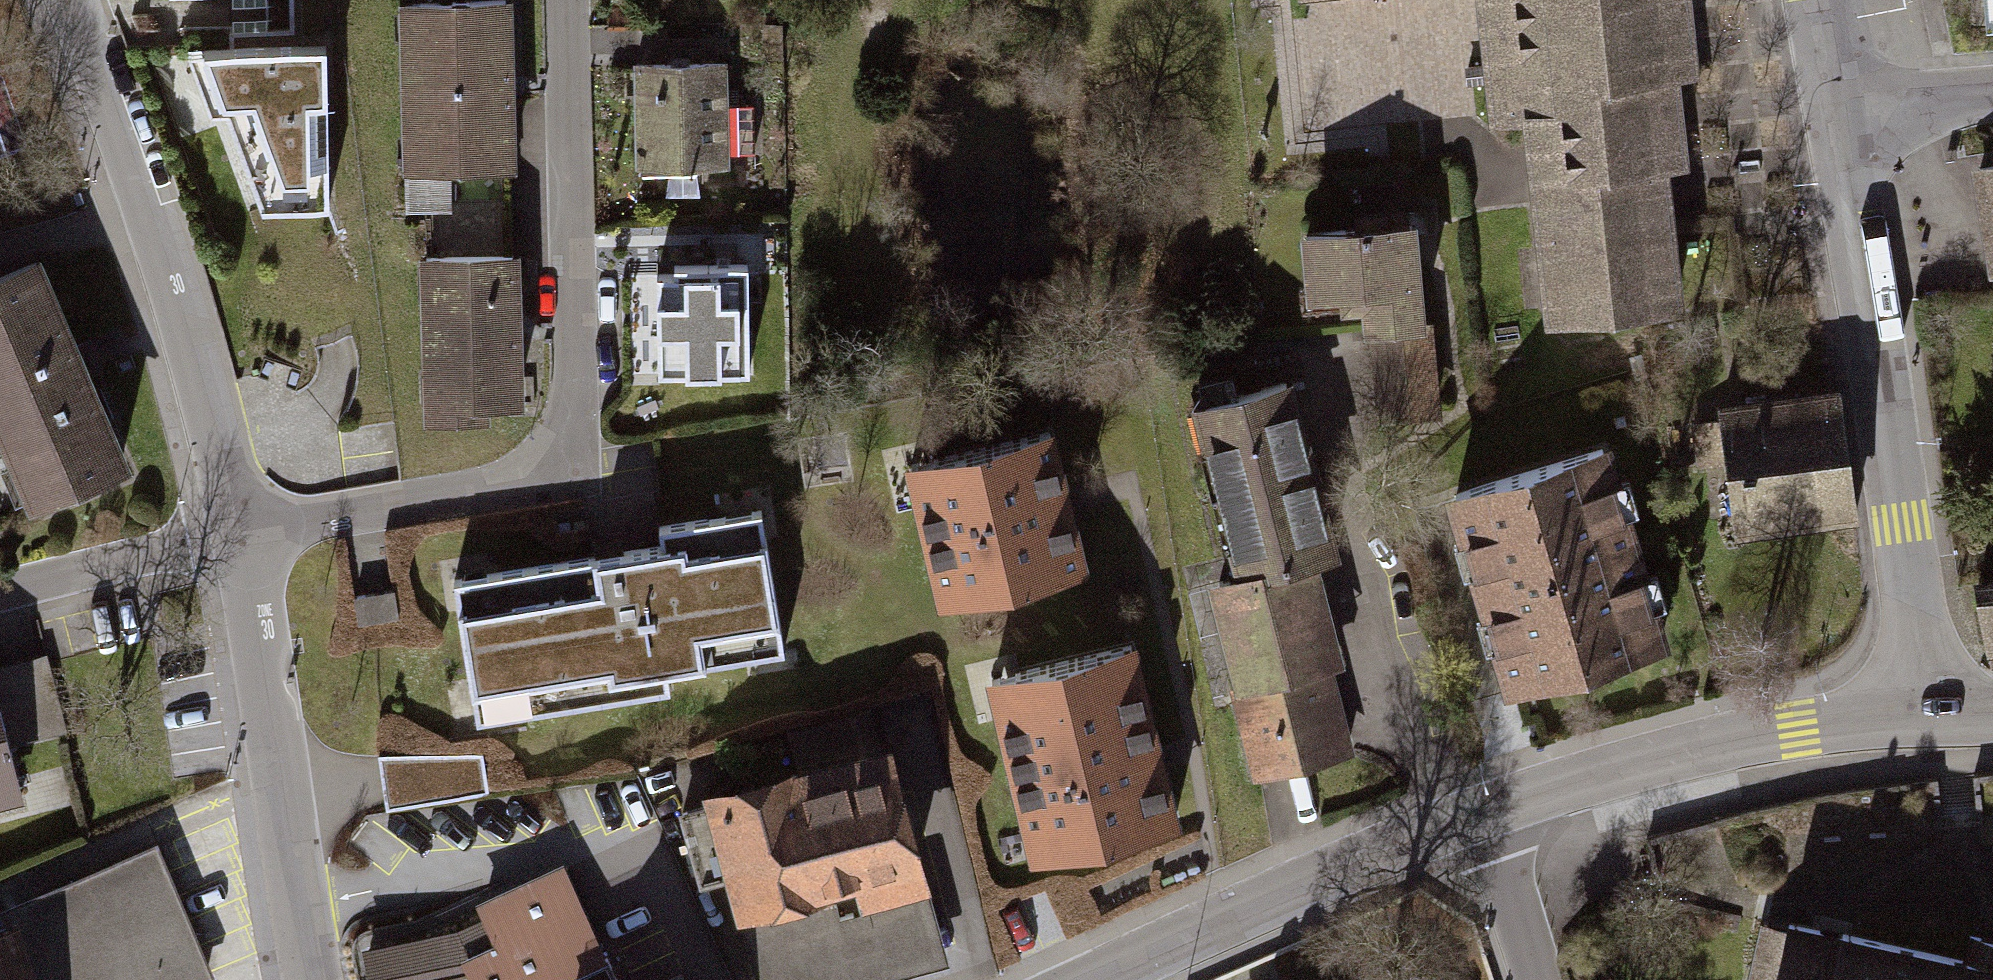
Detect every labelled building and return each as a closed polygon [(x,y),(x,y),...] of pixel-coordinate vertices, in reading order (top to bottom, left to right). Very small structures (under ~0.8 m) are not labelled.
[(1505,129),(1533,126),(1539,188),(1553,317),(1674,305),(1661,176),(1659,164),(1677,162),(1669,86),(1690,83),(1685,32),(1682,0),(1492,0),(1505,129)] [(513,12),(405,14),(409,191),(517,189),(513,12)] [(318,46),(198,47),(255,205),(320,204),(318,46)] [(732,76),(636,76),(636,195),(732,195),(732,76)] [(1979,168),(1992,257),(1992,166),(1979,168)] [(1420,229),(1300,239),(1306,311),(1341,308),(1342,320),(1365,318),(1367,341),(1371,341),(1379,426),(1444,420),(1436,323),(1429,323),(1420,229)] [(0,283),(0,463),(24,519),(128,475),(39,266),(0,283)] [(508,270),(421,270),(422,414),(510,413),(508,270)] [(746,279),(671,280),(672,386),(748,385),(746,279)] [(1296,387),(1191,416),(1235,580),(1209,587),(1262,783),(1288,776),(1356,758),(1333,676),(1347,672),(1321,574),(1345,567),(1296,387)] [(1840,393),(1720,410),(1721,419),(1695,423),(1700,464),(1727,460),(1737,530),(1857,513),(1840,393)] [(1084,584),(1049,432),(906,465),(941,617),(1084,584)] [(1602,449),(1455,492),(1514,688),(1661,644),(1602,449)] [(787,660),(763,516),(654,534),(657,555),(611,562),(450,588),(473,728),(665,697),(663,680),(787,660)] [(1978,582),(1988,667),(1992,666),(1992,580),(1978,582)] [(1124,641),(988,676),(1036,864),(1172,830),(1124,641)] [(52,656),(4,662),(21,796),(69,790),(52,656)] [(16,811),(0,750),(0,815),(16,811)] [(703,801),(705,808),(680,815),(700,892),(725,885),(736,929),(741,928),(755,979),(901,979),(950,967),(893,751),(703,801)] [(483,755),(377,757),(381,784),(385,812),(490,796),(483,755)] [(154,853),(4,917),(12,934),(0,939),(0,979),(208,979),(154,853)] [(603,954),(563,865),(475,907),(481,922),(458,933),(362,952),(368,979),(615,979),(603,954)] [(1791,922),(1778,979),(1992,979),(1992,940),(1969,935),(1964,960),(1821,928),(1791,922)]
